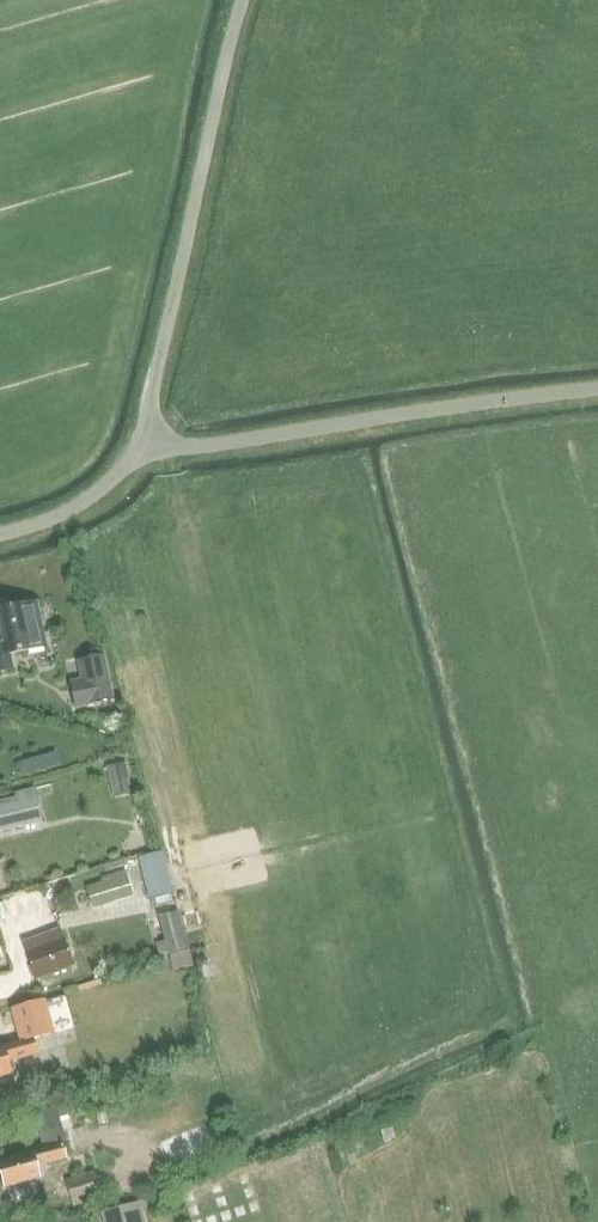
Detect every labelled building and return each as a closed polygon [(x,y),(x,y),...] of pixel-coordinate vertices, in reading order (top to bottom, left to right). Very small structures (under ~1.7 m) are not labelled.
[(45,647),(36,603),(0,611),(0,625),(3,641),(0,641),(0,673),(14,670),(11,654),(45,647)] [(83,679),(71,682),(76,707),(111,700),(102,655),(79,660),(83,679)] [(105,767),(112,797),(132,793),(125,762),(105,767)] [(42,822),(34,788),(14,793),(15,798),(0,802),(0,832),(42,822)] [(136,807),(127,809),(129,818),(139,816),(136,807)] [(172,891),(160,850),(137,857),(141,871),(140,871),(148,898),(172,891)] [(86,887),(92,908),(132,895),(124,871),(99,879),(101,883),(86,887)] [(187,947),(177,911),(157,916),(164,941),(154,943),(158,955),(187,947)] [(23,943),(37,979),(73,966),(60,930),(23,943)] [(188,949),(171,953),(174,968),(191,964),(188,949)] [(0,1050),(0,1078),(11,1075),(9,1068),(15,1067),(13,1062),(37,1055),(33,1040),(55,1034),(46,1001),(11,1010),(21,1043),(3,1048),(3,1049),(0,1050)] [(35,1113),(43,1145),(64,1140),(56,1107),(35,1113)] [(65,1160),(61,1145),(32,1153),(32,1154),(0,1163),(0,1175),(4,1189),(39,1179),(38,1172),(43,1171),(42,1166),(65,1160)] [(66,1182),(74,1206),(102,1198),(95,1174),(66,1182)] [(102,1221),(145,1221),(139,1201),(99,1213),(102,1221)]
